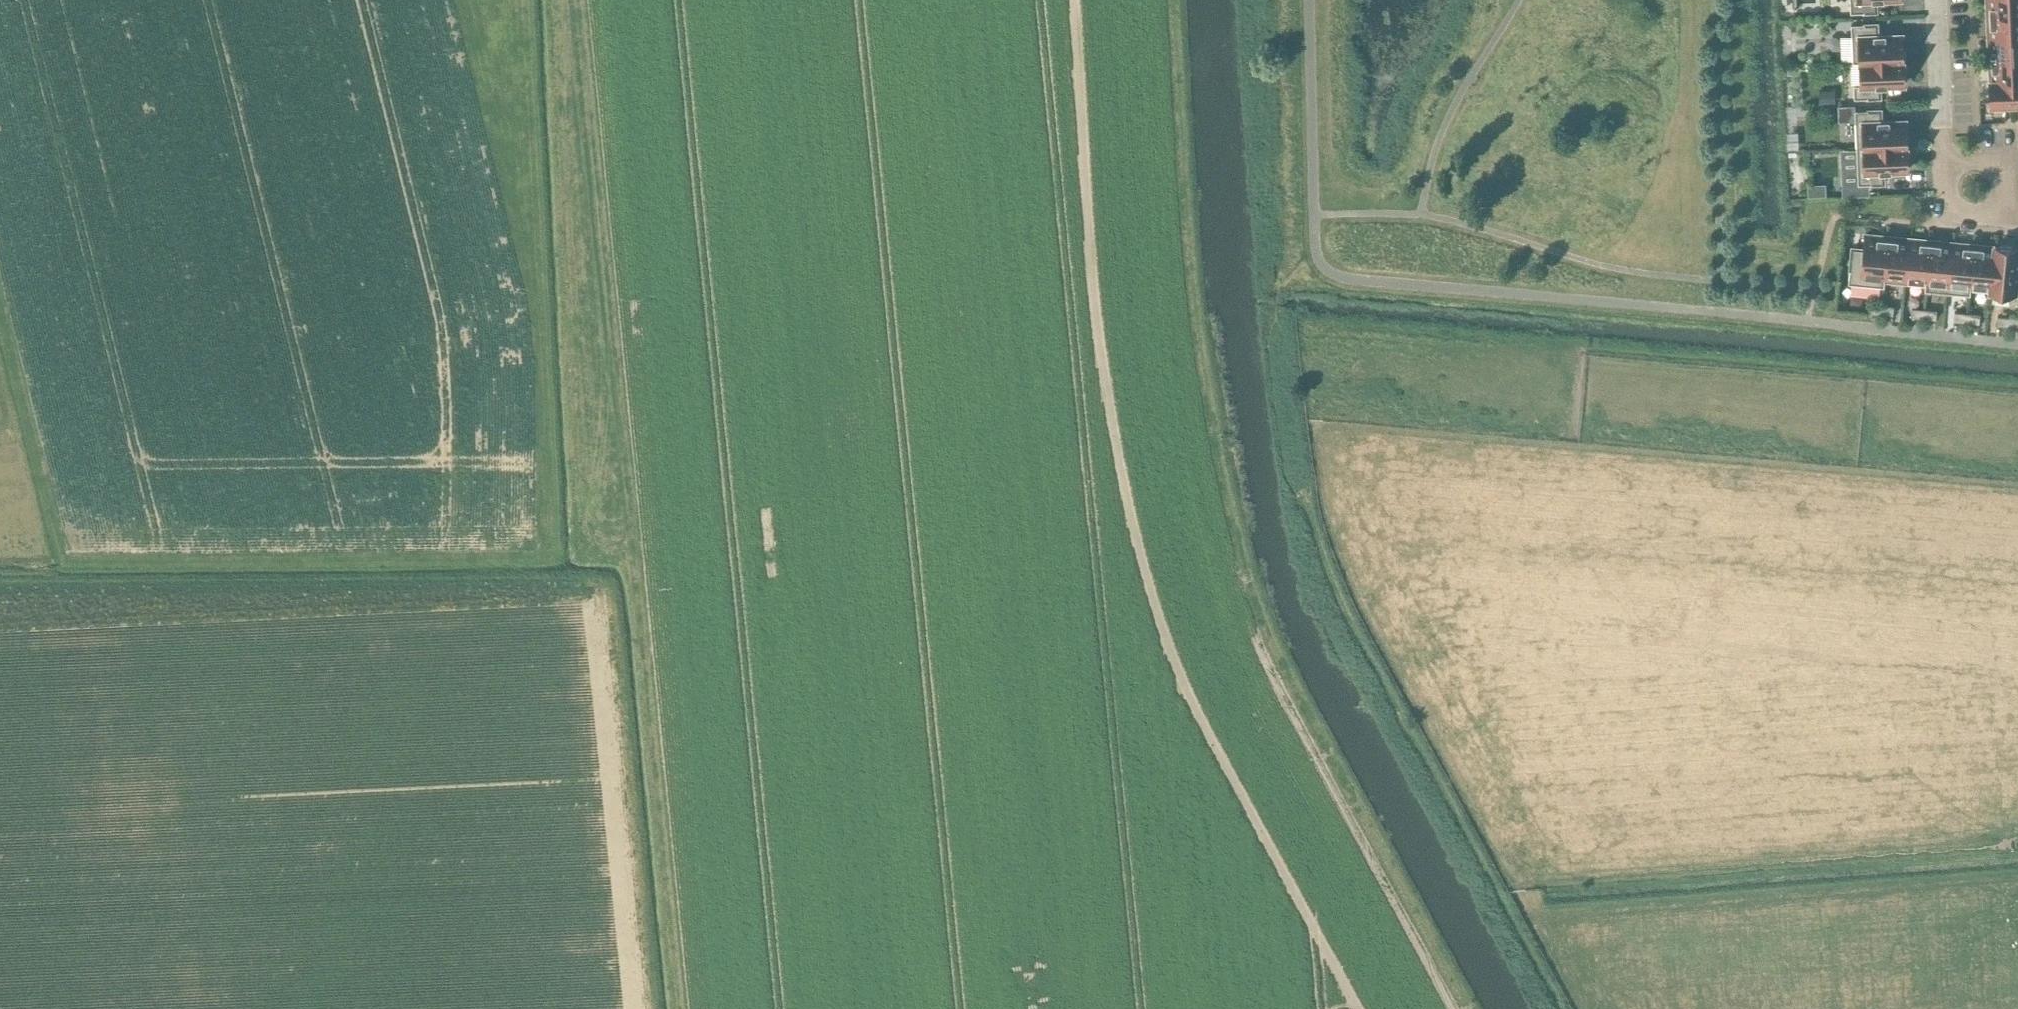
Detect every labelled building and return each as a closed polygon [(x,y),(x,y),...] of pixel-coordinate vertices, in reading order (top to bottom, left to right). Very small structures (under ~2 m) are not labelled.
[(1850,12),(1876,11),(1876,0),(1850,0),(1850,12)] [(1988,9),(1988,16),(2017,15),(2017,0),(1987,0),(1988,9)] [(1988,16),(1988,28),(1989,38),(2017,37),(2017,15),(1988,16)] [(1877,23),(1851,24),(1853,61),(1853,62),(1860,62),(1903,60),(1903,59),(1901,34),(1877,35),(1877,23)] [(1989,38),(1989,48),(1990,60),(2017,58),(2017,37),(1989,38)] [(1989,76),(1990,80),(1990,81),(2012,80),(2017,80),(2017,58),(1990,60),(1990,67),(1990,76),(1989,76)] [(1861,85),(1854,85),(1854,98),(1880,97),(1880,85),(1904,84),(1903,60),(1860,62),(1861,85)] [(1990,81),(1990,86),(1991,106),(1991,107),(2014,106),(2017,106),(2017,80),(2012,80),(1990,81)] [(1834,90),(1818,91),(1819,104),(1835,103),(1834,90)] [(1856,147),(1906,145),(1905,120),(1881,121),(1881,109),(1855,110),(1856,147)] [(1906,145),(1856,147),(1858,184),(1883,183),(1883,171),(1907,170),(1906,145)] [(1825,184),(1807,185),(1808,196),(1826,195),(1825,184)] [(1852,247),(1848,283),(1869,285),(1883,286),(1884,279),(1883,279),(1884,270),(1887,236),(1874,235),(1865,234),(1864,248),(1852,247)] [(1883,279),(1884,279),(1891,280),(1904,281),(1909,238),(1895,237),(1887,236),(1884,270),(1883,279)] [(1909,238),(1904,281),(1911,282),(1926,283),(1930,240),(1916,239),(1909,238)] [(1926,283),(1925,290),(1926,290),(1932,291),(1947,292),(1948,285),(1952,242),(1942,242),(1936,241),(1930,240),(1926,283)] [(1948,285),(1947,292),(1953,293),(1969,294),(1970,294),(1970,287),(1969,287),(1973,244),(1957,243),(1952,242),(1948,285)] [(1973,244),(1969,287),(1970,287),(1974,287),(1990,289),(1991,289),(1993,268),(1995,246),(1994,246),(1978,245),(1973,244)] [(1995,246),(1993,268),(2017,270),(2017,267),(2017,249),(1995,246)] [(1990,289),(1990,290),(1991,290),(1993,290),(1995,291),(2009,292),(2016,292),(2017,270),(1993,268),(1991,289),(1990,289)] [(1879,314),(1880,305),(1867,304),(1867,307),(1866,312),(1879,314)] [(1880,305),(1879,314),(1891,315),(1892,306),(1880,305)] [(1922,318),(1923,309),(1910,308),(1910,316),(1922,318)] [(1923,309),(1922,318),(1935,319),(1936,310),(1923,309)] [(1966,322),(1966,313),(1954,312),(1953,320),(1966,322)] [(1966,313),(1966,322),(1978,323),(1979,314),(1966,313)] [(2009,326),(2010,317),(1997,316),(1996,324),(2009,326)] [(2009,326),(2017,326),(2017,318),(2010,317),(2009,326)]
